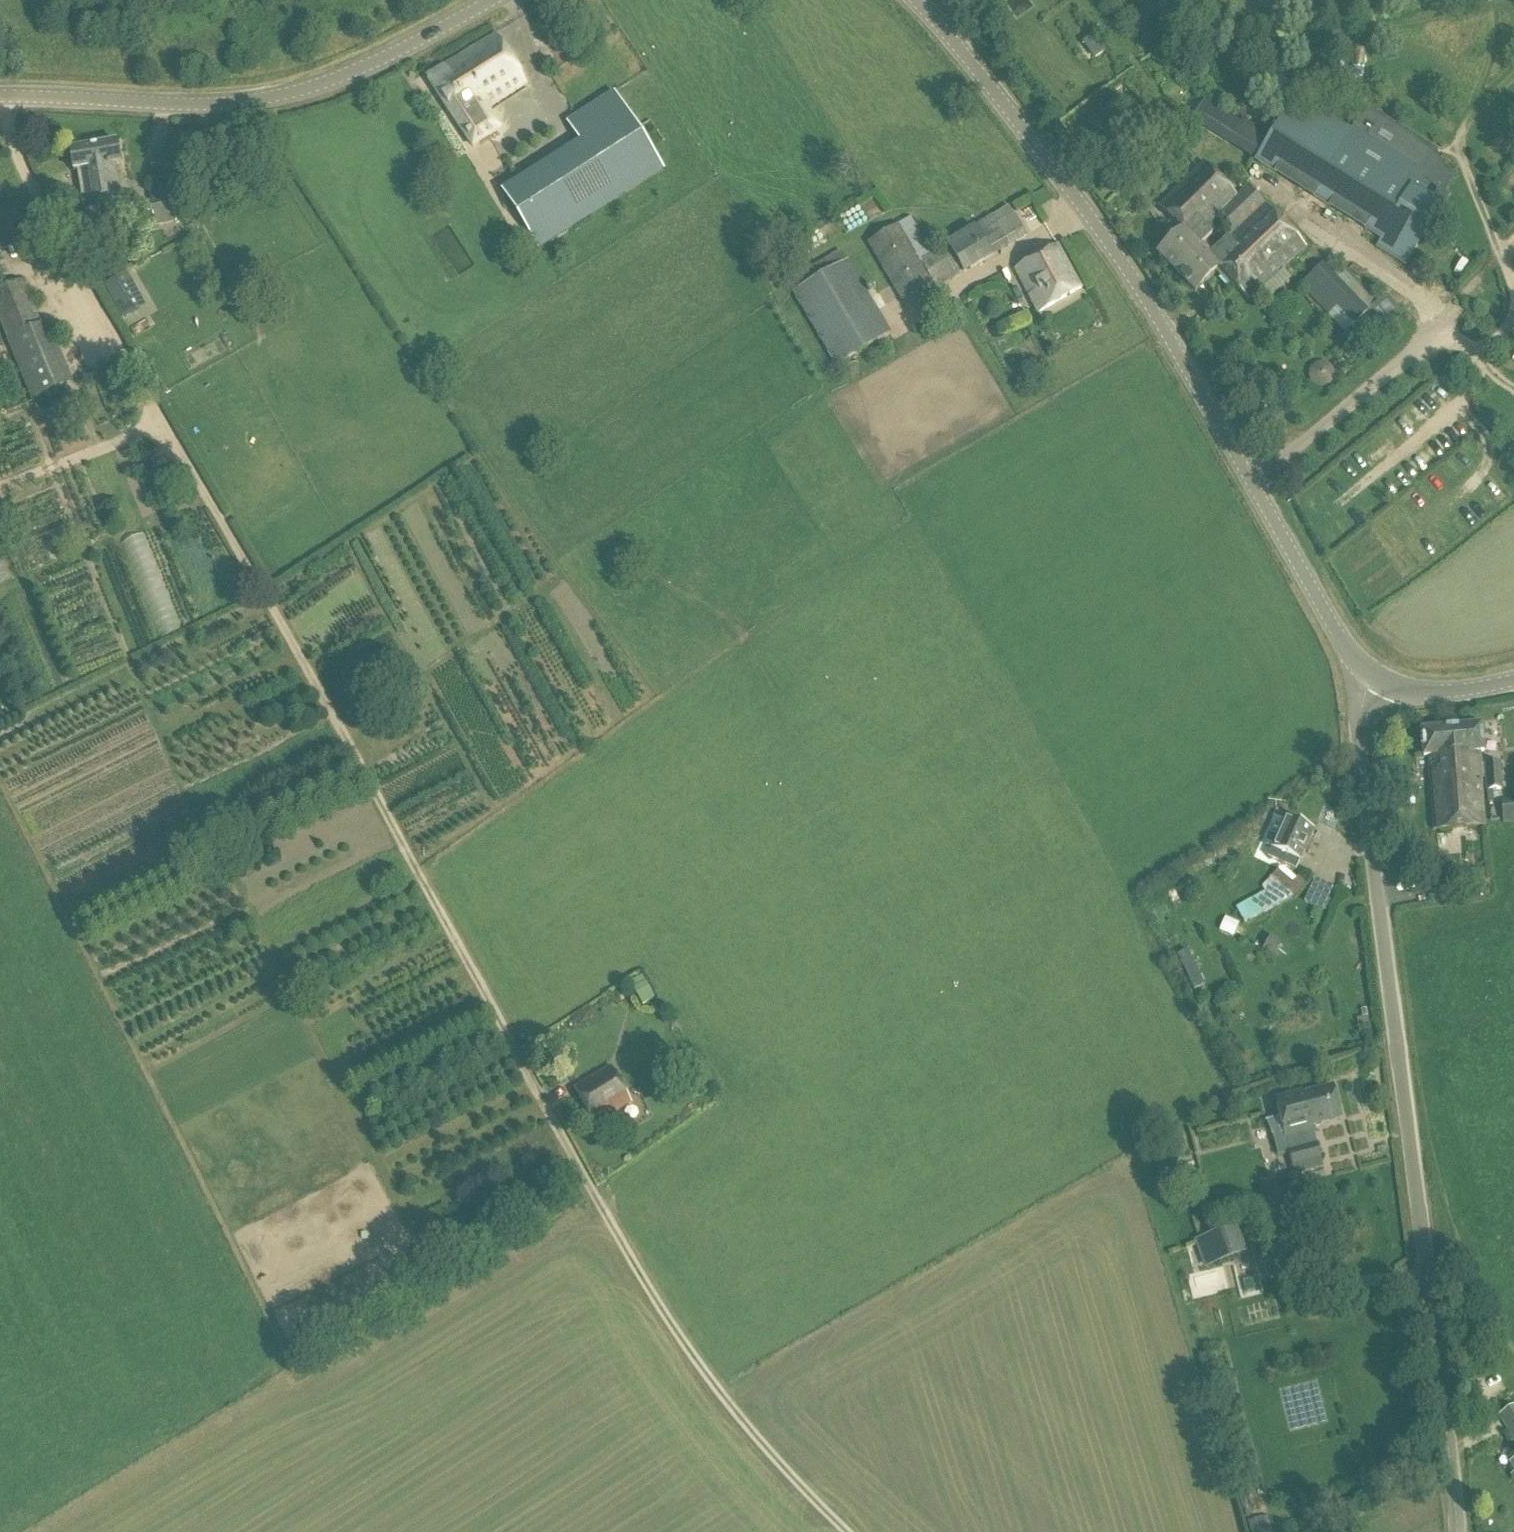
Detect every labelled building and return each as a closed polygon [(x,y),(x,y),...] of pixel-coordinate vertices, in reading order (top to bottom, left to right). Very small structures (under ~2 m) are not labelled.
[(429,78),(473,147),(500,129),(487,109),(526,84),(495,36),(429,78)] [(1088,52),(1094,61),(1106,53),(1100,44),(1088,52)] [(1280,83),(1273,93),(1285,101),(1292,92),(1280,83)] [(501,191),(538,249),(664,169),(615,91),(504,162),(517,182),(501,191)] [(1205,102),(1192,122),(1228,144),(1241,124),(1205,102)] [(1303,126),(1284,114),(1257,162),(1320,199),(1383,236),(1378,244),(1406,260),(1439,204),(1434,202),(1451,173),(1428,159),(1424,145),(1364,109),(1350,132),(1313,110),(1303,126)] [(71,150),(74,172),(78,171),(85,210),(123,204),(116,164),(121,163),(118,142),(71,150)] [(1158,255),(1175,272),(1214,229),(1210,225),(1235,198),(1203,163),(1160,205),(1184,230),(1158,255)] [(1306,246),(1247,186),(1235,198),(1210,225),(1214,229),(1175,272),(1196,293),(1220,270),(1223,274),(1220,276),(1231,287),(1234,284),(1250,301),(1306,246)] [(148,203),(151,216),(174,211),(171,198),(148,203)] [(867,211),(847,221),(854,235),(874,226),(867,211)] [(974,227),(992,257),(1026,236),(1014,214),(996,224),(992,217),(974,227)] [(937,289),(919,260),(899,224),(867,243),(905,307),(937,289)] [(992,257),(974,227),(946,244),(965,274),(992,257)] [(919,260),(937,289),(965,274),(946,244),(919,260)] [(1015,271),(1039,313),(1082,289),(1068,265),(1071,264),(1060,245),(1015,271)] [(1344,298),(1360,283),(1337,258),(1320,273),(1344,298)] [(849,260),(811,283),(793,293),(836,366),(892,334),(849,260)] [(105,287),(123,318),(142,307),(125,276),(105,287)] [(31,400),(67,386),(61,370),(57,372),(52,358),(55,357),(25,281),(0,291),(0,322),(31,400)] [(1238,361),(1251,350),(1242,340),(1229,351),(1238,361)] [(1453,729),(1461,829),(1487,827),(1481,751),(1484,751),(1482,727),(1453,729)] [(1461,829),(1453,729),(1422,731),(1424,757),(1430,756),(1436,831),(1461,829)] [(1289,857),(1300,862),(1314,832),(1285,819),(1272,849),(1289,857)] [(1300,862),(1289,857),(1285,864),(1273,879),(1295,897),(1308,884),(1295,869),(1300,862)] [(1313,900),(1332,904),(1337,879),(1319,875),(1313,900)] [(1232,936),(1237,924),(1227,919),(1221,931),(1232,936)] [(1177,956),(1194,991),(1204,986),(1188,951),(1177,956)] [(575,1088),(596,1123),(633,1101),(612,1066),(575,1088)] [(1341,1119),(1332,1087),(1304,1095),(1303,1091),(1274,1098),(1279,1118),(1270,1121),(1279,1155),(1288,1152),(1306,1147),(1303,1134),(1314,1131),(1312,1126),(1341,1119)] [(1306,1147),(1288,1152),(1293,1167),(1312,1162),(1314,1171),(1324,1168),(1314,1131),(1303,1134),(1306,1147)] [(1240,1252),(1231,1227),(1202,1239),(1211,1263),(1240,1252)] [(1255,1229),(1247,1231),(1255,1260),(1238,1265),(1245,1291),(1271,1284),(1255,1229)] [(1513,1439),(1513,1408),(1500,1417),(1513,1439)] [(1267,1517),(1249,1523),(1252,1531),(1272,1531),(1267,1517)]
